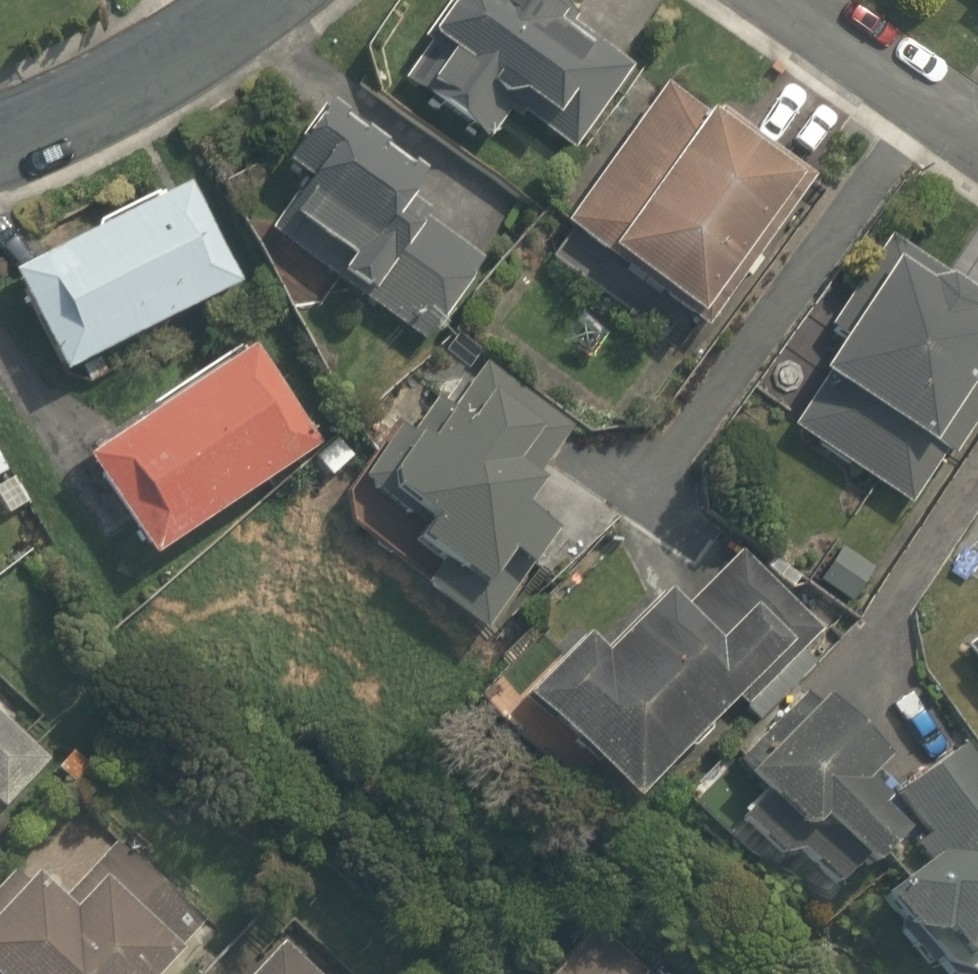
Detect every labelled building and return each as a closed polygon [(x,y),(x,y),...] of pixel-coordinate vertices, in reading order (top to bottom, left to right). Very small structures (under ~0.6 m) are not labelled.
[(405,97),(478,145),(502,108),(572,153),(637,54),(556,0),(469,0),(405,97)] [(714,334),(807,187),(655,89),(561,236),(714,334)] [(507,228),(325,113),(283,180),(303,193),(267,250),(428,352),(507,228)] [(253,290),(193,180),(11,280),(71,390),(253,290)] [(896,239),(829,348),(840,354),(787,441),(921,523),(977,430),(977,290),(896,239)] [(334,459),(258,349),(87,467),(163,577),(334,459)] [(334,519),(431,588),(417,607),(484,655),(561,546),(538,529),(556,504),(535,489),(574,435),(483,370),(426,451),(396,430),(334,519)] [(689,621),(666,600),(611,659),(593,643),(526,715),(643,823),(823,629),(747,558),(689,621)] [(967,655),(977,669),(977,647),(967,655)] [(66,766),(0,711),(0,846),(66,766)] [(871,882),(943,973),(977,973),(977,764),(965,746),(901,793),(835,711),(752,781),(764,796),(735,821),(786,881),(806,864),(842,907),(871,882)] [(82,809),(0,897),(0,973),(200,973),(227,944),(82,809)] [(590,934),(555,973),(636,973),(590,934)] [(291,940),(261,973),(330,973),(291,940)]
